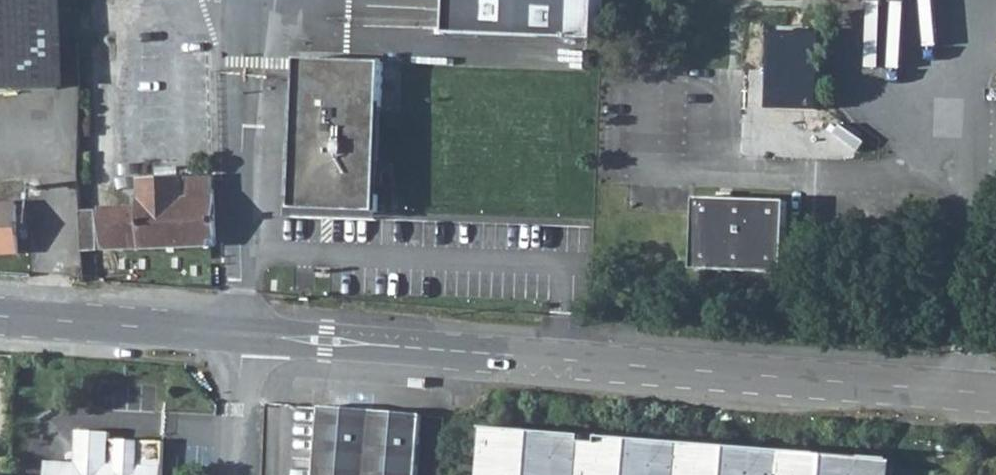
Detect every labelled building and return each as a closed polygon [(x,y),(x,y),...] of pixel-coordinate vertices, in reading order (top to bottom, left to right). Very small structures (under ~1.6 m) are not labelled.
[(57,92),(53,0),(0,0),(0,94),(57,92)] [(442,27),(590,39),(591,0),(443,0),(442,27)] [(298,60),(293,210),(378,213),(384,63),(298,60)] [(141,209),(103,211),(105,251),(216,246),(214,179),(141,182),(141,209)] [(694,200),(692,271),(781,274),(784,203),(694,200)] [(0,208),(0,255),(18,254),(16,207),(0,208)] [(95,212),(82,212),(84,251),(97,251),(95,212)] [(318,474),(418,474),(423,422),(323,413),(318,474)] [(166,440),(115,438),(115,430),(81,428),(79,459),(50,457),(49,474),(165,474),(166,440)] [(880,463),(485,432),(482,474),(879,474),(880,463)]
